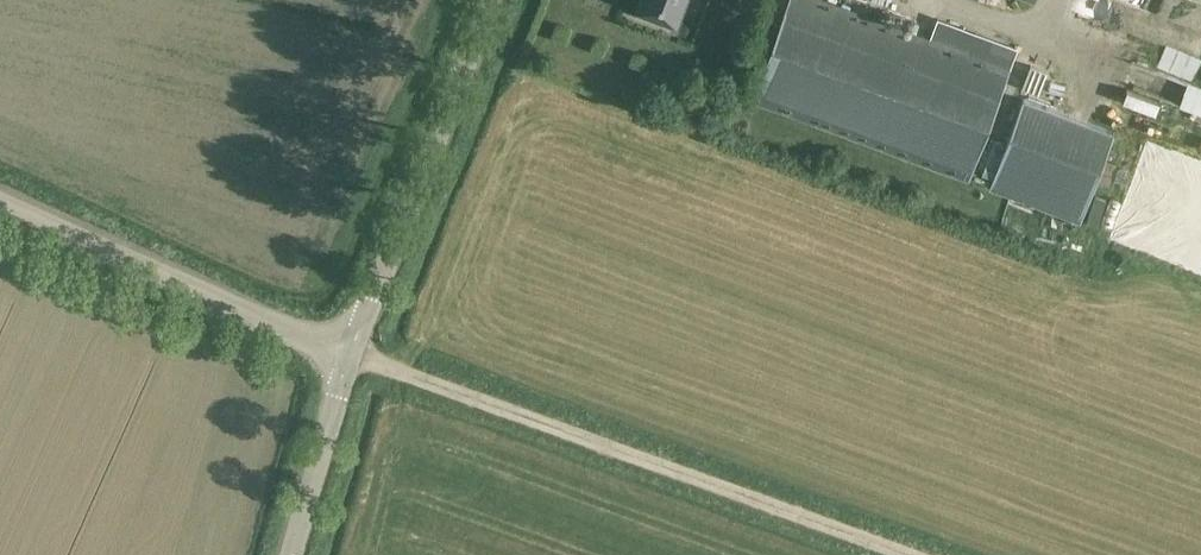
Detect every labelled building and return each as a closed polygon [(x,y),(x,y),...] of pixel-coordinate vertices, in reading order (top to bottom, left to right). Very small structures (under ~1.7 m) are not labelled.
[(637,7),(640,8),(638,13),(656,19),(657,15),(677,22),(685,0),(639,0),(637,7)] [(825,0),(792,0),(755,99),(969,179),(1018,48),(938,18),(930,39),(825,0)] [(1172,42),(1180,20),(1123,0),(1077,0),(1074,9),(1172,42)] [(1061,96),(1067,82),(1036,68),(1030,81),(1061,96)] [(1192,107),(1200,110),(1200,84),(1192,107)] [(1023,98),(1004,149),(992,145),(984,168),(996,172),(990,189),(1081,222),(1114,132),(1023,98)]
